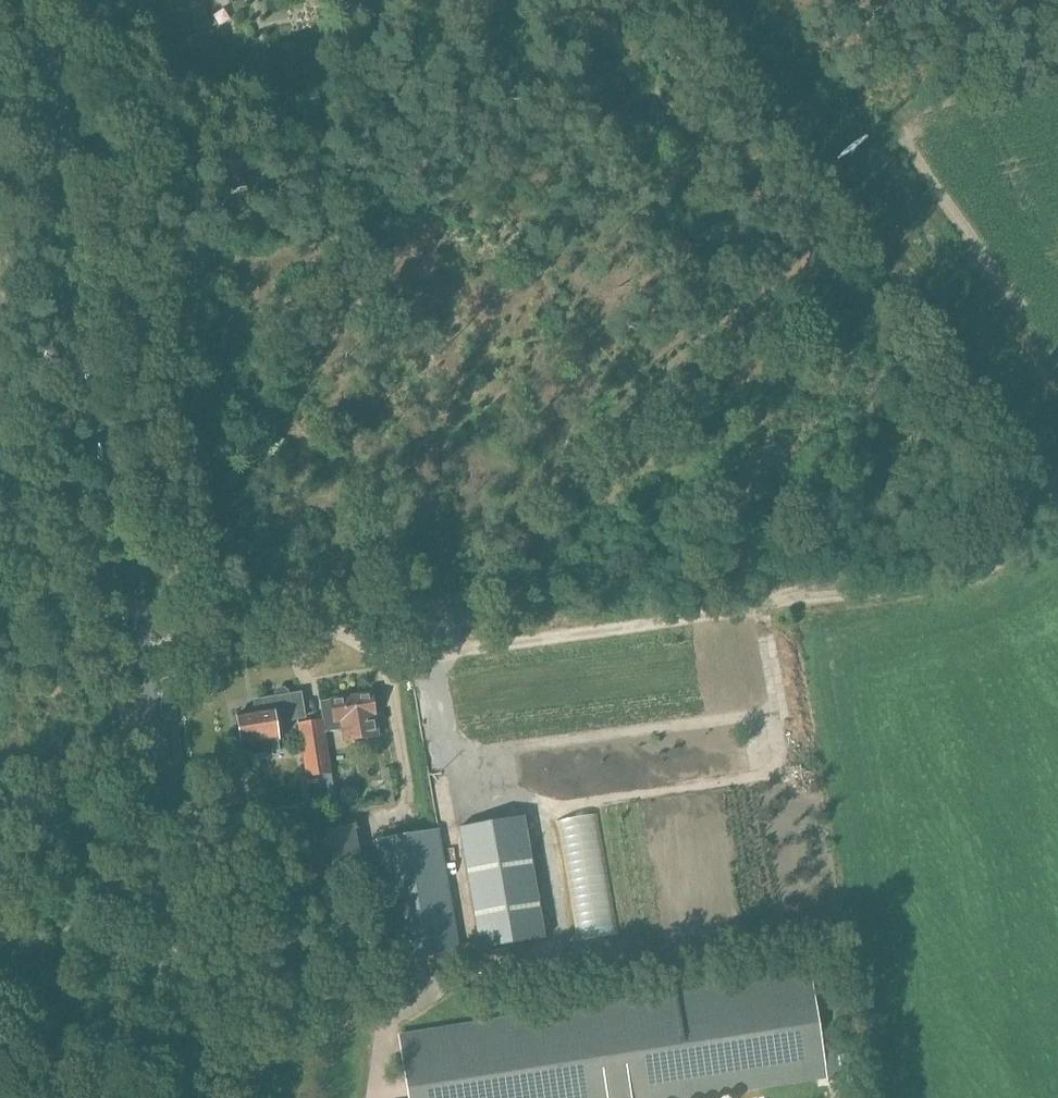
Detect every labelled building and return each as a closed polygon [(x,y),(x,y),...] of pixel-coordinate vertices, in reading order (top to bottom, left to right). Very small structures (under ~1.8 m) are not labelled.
[(200,33),(225,34),(226,0),(201,0),(200,33)] [(243,745),(279,739),(276,722),(304,717),(301,694),(255,701),(257,712),(238,715),(243,745)] [(320,702),(323,721),(325,733),(343,730),(345,741),(378,736),(375,717),(376,717),(373,694),(320,702)] [(331,773),(325,733),(323,721),(299,725),(307,777),(331,773)] [(508,786),(448,793),(471,952),(534,938),(508,786)] [(305,884),(360,872),(350,828),(296,839),(305,884)] [(459,950),(456,932),(441,832),(383,841),(402,959),(459,950)] [(402,1034),(412,1097),(689,1097),(825,1078),(810,974),(402,1034)]
